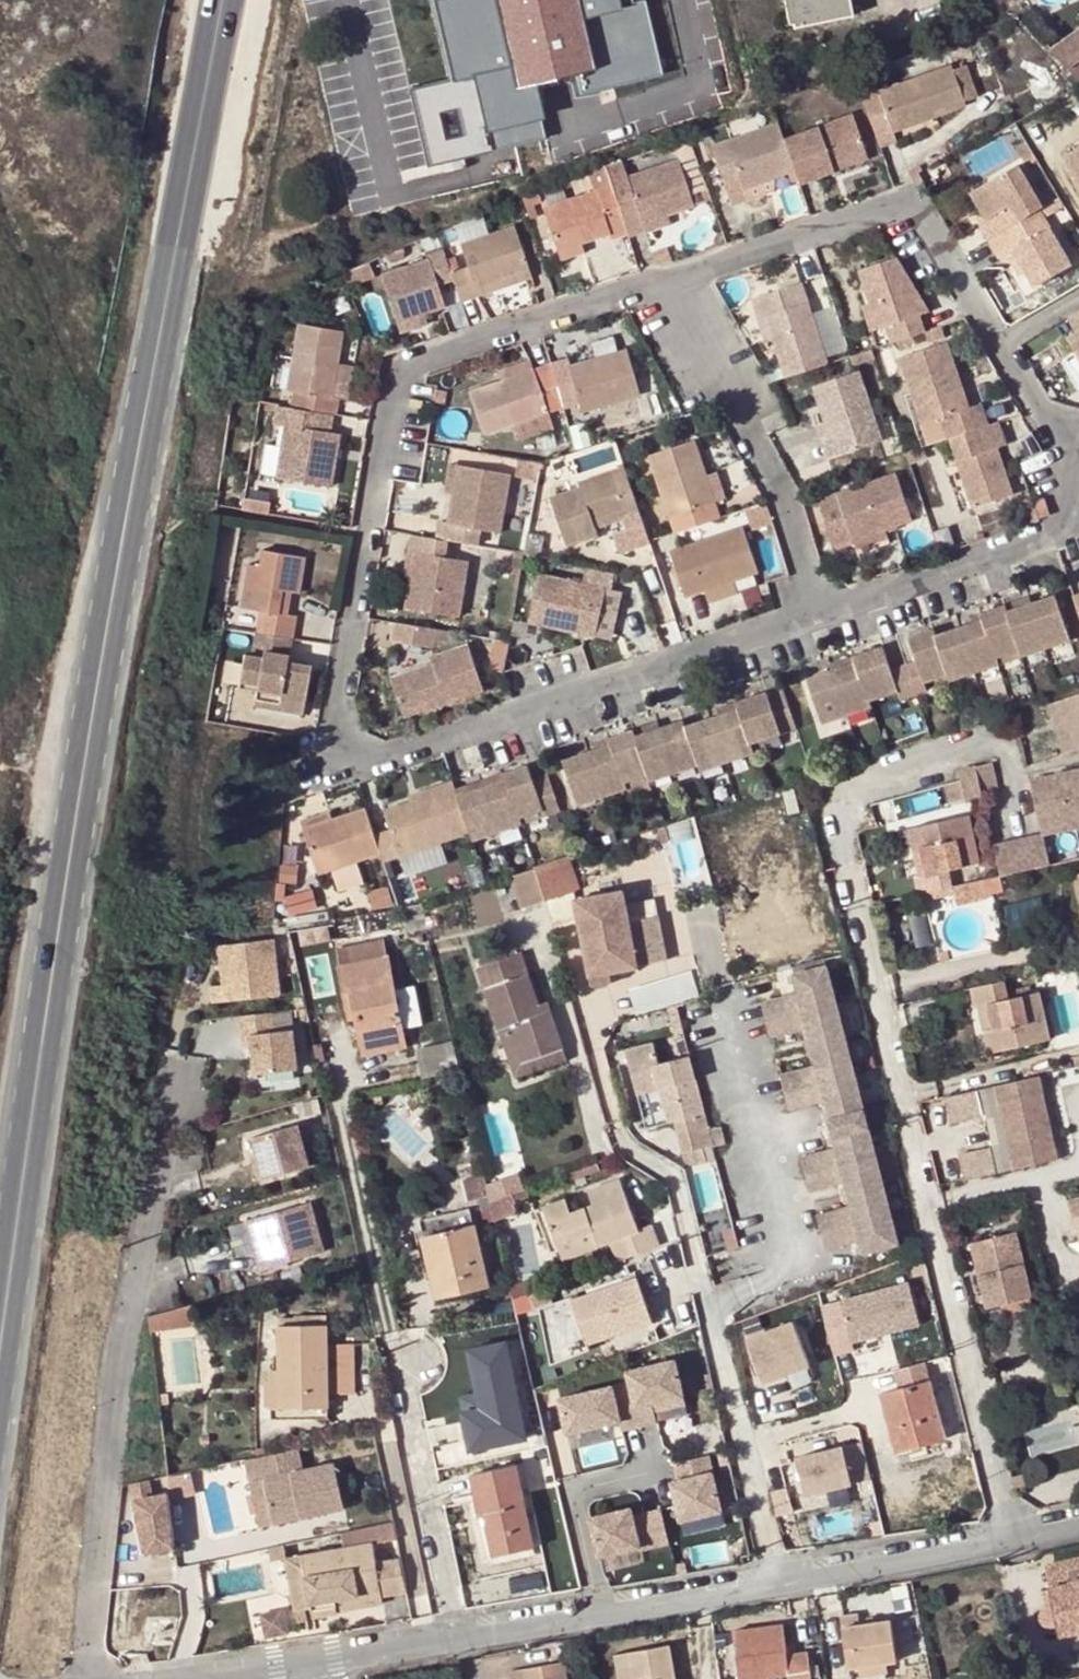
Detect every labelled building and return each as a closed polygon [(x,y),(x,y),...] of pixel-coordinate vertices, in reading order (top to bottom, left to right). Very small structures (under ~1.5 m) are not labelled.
[(551,124),(542,78),(578,71),(582,90),(665,73),(651,0),(441,0),(456,77),(415,86),(427,149),(551,124)] [(791,28),(852,15),(849,0),(784,0),(791,28)] [(1048,49),(1054,55),(1067,69),(1078,60),(1078,27),(1048,49)] [(857,99),(872,139),(961,107),(960,103),(974,98),(962,67),(948,72),(947,67),(857,99)] [(787,168),(793,182),(828,169),(824,161),(857,149),(843,113),(776,138),(787,168)] [(741,198),(736,187),(755,180),(764,176),(787,168),(776,138),(770,121),(722,139),(705,145),(703,146),(725,204),(741,198)] [(705,145),(722,139),(717,126),(700,133),(705,145)] [(686,147),(681,134),(666,140),(671,153),(686,147)] [(1026,164),(1035,159),(1023,140),(1015,145),(1026,164)] [(1061,154),(1078,183),(1078,143),(1061,154)] [(857,149),(824,161),(828,169),(860,157),(857,149)] [(635,222),(662,213),(689,204),(673,157),(622,174),(616,157),(600,163),(602,169),(622,232),(623,234),(638,229),(635,222)] [(1016,162),(969,190),(979,210),(984,217),(979,220),(977,221),(986,237),(1038,207),(1041,206),(1041,205),(1016,162)] [(605,237),(622,232),(602,169),(600,163),(581,170),(587,189),(537,205),(551,249),(576,241),(603,232),(605,237)] [(764,176),(755,180),(757,187),(767,183),(764,176)] [(532,189),(516,196),(518,200),(519,206),(536,199),(532,189)] [(1041,205),(1041,206),(1045,213),(1061,204),(1057,196),(1041,205)] [(1038,207),(986,237),(997,258),(1012,249),(1033,285),(1071,264),(1038,207)] [(979,220),(984,217),(979,210),(975,212),(979,220)] [(635,222),(638,229),(665,221),(662,213),(635,222)] [(454,297),(474,290),(470,281),(523,264),(509,222),(453,239),(461,263),(445,268),(447,273),(454,297)] [(416,236),(420,248),(437,242),(434,233),(432,229),(416,236)] [(576,241),(551,249),(554,257),(578,249),(576,241)] [(445,268),(437,242),(420,248),(423,253),(373,269),(389,318),(438,301),(431,279),(447,273),(445,268)] [(649,263),(666,257),(662,244),(645,250),(649,263)] [(868,300),(878,326),(885,324),(890,340),(924,329),(919,314),(928,310),(912,284),(895,256),(858,267),(868,300)] [(364,257),(336,268),(338,272),(343,283),(370,272),(364,257)] [(523,264),(470,281),(474,290),(526,273),(523,264)] [(792,282),(799,302),(806,299),(799,280),(792,282)] [(750,297),(756,317),(765,314),(772,338),(784,376),(826,362),(806,299),(799,302),(792,282),(750,297)] [(869,329),(878,326),(868,300),(861,302),(869,329)] [(772,338),(765,314),(756,317),(764,341),(772,338)] [(324,389),(336,323),(290,316),(278,382),(286,383),(283,399),(324,407),(329,408),(332,390),(324,389)] [(928,339),(945,333),(941,324),(924,329),(928,339)] [(968,405),(947,340),(900,355),(922,420),(942,413),(949,436),(984,425),(977,403),(968,405)] [(633,391),(621,345),(562,364),(576,408),(633,391)] [(850,354),(847,355),(851,365),(873,358),(870,347),(850,354)] [(524,354),(491,363),(494,374),(527,364),(524,354)] [(529,373),(546,367),(543,359),(527,364),(529,373)] [(542,407),(556,403),(546,367),(529,373),(527,364),(494,374),(461,384),(474,427),(507,417),(542,407)] [(812,384),(823,420),(829,418),(841,453),(881,439),(857,370),(812,384)] [(283,399),(271,397),(267,416),(278,418),(274,439),(269,468),(268,470),(322,479),(331,427),(321,425),(324,407),(283,399)] [(982,401),(977,403),(984,425),(989,423),(982,401)] [(507,417),(512,434),(547,424),(542,407),(507,417)] [(841,453),(829,418),(823,420),(817,422),(828,458),(841,453)] [(1012,493),(995,444),(1006,441),(998,420),(989,423),(984,425),(949,436),(972,506),(1012,493)] [(714,513),(708,498),(700,471),(688,435),(642,450),(668,528),(714,513)] [(260,436),(255,466),(269,468),(274,439),(260,436)] [(556,450),(553,440),(534,447),(537,457),(556,450)] [(492,526),(502,469),(451,459),(442,516),(433,515),(430,533),(442,535),(469,539),(471,522),(492,526)] [(587,519),(617,510),(632,505),(618,464),(572,479),(574,484),(544,494),(560,542),(591,532),(589,526),(587,519)] [(745,483),(741,465),(725,468),(728,486),(745,483)] [(709,468),(700,471),(708,498),(718,494),(709,468)] [(831,542),(851,536),(876,529),(908,518),(894,471),(816,497),(831,542)] [(1032,498),(1030,494),(1022,497),(1030,522),(1039,519),(1032,498)] [(1048,510),(1043,497),(1035,500),(1041,513),(1048,510)] [(751,510),(760,525),(776,516),(767,501),(751,510)] [(623,525),(617,510),(587,519),(589,526),(601,522),(605,531),(623,525)] [(736,521),(662,546),(677,591),(696,584),(726,575),(751,566),(736,521)] [(403,571),(398,600),(450,609),(459,554),(440,550),(442,535),(430,533),(403,528),(400,544),(408,545),(403,571)] [(876,529),(851,536),(853,544),(878,536),(876,529)] [(268,606),(271,593),(272,583),(281,585),(288,586),(295,550),(254,543),(251,558),(242,556),(233,600),(255,604),(251,626),(283,632),(287,609),(268,606)] [(395,569),(403,571),(408,545),(400,544),(395,569)] [(514,569),(518,548),(507,546),(503,568),(514,569)] [(606,585),(606,584),(610,568),(580,561),(577,577),(533,567),(523,617),(590,632),(600,584),(606,585)] [(696,584),(701,597),(730,588),(726,575),(696,584)] [(281,585),(272,583),(271,593),(279,595),(281,585)] [(600,584),(590,632),(606,635),(617,586),(606,584),(606,585),(600,584)] [(993,664),(996,663),(994,656),(1020,647),(1022,654),(1070,638),(1054,592),(1031,600),(1006,608),(1004,604),(979,612),(981,617),(977,618),(993,664)] [(1004,604),(1006,608),(1031,600),(1030,595),(1004,604)] [(384,635),(425,641),(427,623),(386,616),(384,635)] [(977,618),(970,620),(936,632),(934,627),(908,637),(923,681),(949,672),(952,679),(993,664),(977,618)] [(237,648),(232,673),(251,676),(249,683),(248,690),(273,695),(274,690),(298,694),(304,660),(279,656),(283,632),(251,626),(248,642),(257,643),(256,651),(237,648)] [(384,671),(393,700),(420,692),(423,701),(476,684),(461,638),(425,650),(427,657),(384,671)] [(890,668),(883,645),(851,655),(853,660),(829,668),(827,663),(804,671),(819,717),(866,701),(865,695),(896,685),(899,693),(901,692),(894,667),(890,668)] [(1020,647),(994,656),(996,663),(1022,654),(1020,647)] [(829,668),(853,660),(851,655),(827,663),(829,668)] [(894,667),(901,692),(914,688),(906,663),(894,667)] [(249,683),(251,676),(232,673),(231,680),(249,683)] [(762,686),(764,691),(780,686),(778,681),(762,686)] [(794,728),(780,686),(764,691),(762,686),(732,697),(734,701),(714,708),(707,711),(722,756),(724,762),(751,753),(748,744),(794,728)] [(274,690),(273,695),(248,690),(247,697),(296,705),(298,694),(274,690)] [(396,709),(423,701),(420,692),(393,700),(396,709)] [(1078,748),(1078,694),(1060,701),(1078,748)] [(714,708),(734,701),(732,697),(712,704),(714,708)] [(1069,751),(1078,748),(1060,701),(1052,704),(1069,751)] [(680,714),(656,722),(633,731),(631,725),(617,729),(634,780),(648,775),(650,781),(722,756),(707,711),(682,719),(680,714)] [(631,725),(633,731),(656,722),(654,717),(631,725)] [(617,729),(605,734),(607,739),(593,744),(559,756),(577,806),(624,790),(622,784),(634,780),(617,729)] [(593,744),(607,739),(605,734),(591,738),(593,744)] [(468,837),(491,828),(489,822),(512,814),(515,820),(552,807),(542,778),(530,782),(527,774),(523,761),(497,769),(499,775),(475,783),(452,791),(465,829),(468,837)] [(1000,791),(993,762),(977,766),(984,795),(1000,791)] [(981,796),(984,795),(977,766),(959,771),(961,782),(966,801),(981,796)] [(473,777),(475,783),(499,775),(497,769),(473,777)] [(542,778),(539,769),(527,774),(530,782),(542,778)] [(1045,827),(1078,819),(1078,770),(1034,780),(1045,827)] [(634,780),(636,786),(650,781),(648,775),(634,780)] [(557,805),(547,777),(542,778),(552,807),(557,805)] [(434,795),(409,803),(408,799),(381,808),(386,824),(394,852),(465,829),(452,791),(448,778),(430,784),(434,795)] [(622,784),(624,790),(636,786),(634,780),(622,784)] [(966,801),(961,782),(946,786),(950,805),(966,801)] [(405,792),(408,799),(409,803),(434,795),(430,784),(405,792)] [(351,856),(374,849),(374,848),(368,830),(359,803),(327,814),(297,824),(312,869),(326,865),(351,856)] [(294,816),(297,824),(327,814),(325,806),(294,816)] [(512,814),(489,822),(491,828),(515,820),(512,814)] [(950,868),(981,860),(971,817),(911,830),(916,851),(923,850),(928,873),(921,874),(916,875),(920,895),(954,887),(950,868)] [(1045,827),(1047,835),(1078,828),(1078,819),(1045,827)] [(676,878),(704,876),(701,820),(673,822),(676,878)] [(374,849),(377,857),(394,852),(386,824),(368,830),(374,848),(374,849)] [(1005,876),(1055,864),(1047,835),(998,846),(1005,876)] [(928,873),(923,850),(916,851),(921,874),(928,873)] [(333,885),(358,877),(351,856),(326,865),(333,885)] [(543,865),(551,898),(580,891),(572,856),(569,857),(543,865)] [(543,865),(518,874),(526,904),(551,898),(543,865)] [(961,903),(990,896),(986,880),(957,886),(961,903)] [(629,921),(623,891),(578,899),(588,951),(592,971),(593,976),(667,962),(659,915),(629,921)] [(282,997),(277,940),(222,944),(225,984),(213,984),(214,1001),(282,997)] [(336,953),(338,968),(390,958),(387,944),(336,953)] [(584,972),(592,971),(588,951),(580,953),(584,972)] [(481,969),(503,1035),(513,1031),(525,1065),(567,1051),(554,1012),(545,1015),(542,1006),(525,954),(481,969)] [(346,1009),(355,1007),(357,1019),(363,1053),(406,1044),(390,958),(338,968),(346,1009)] [(844,999),(834,963),(801,971),(806,991),(770,1000),(774,1017),(844,999)] [(984,1028),(989,1053),(1051,1039),(1040,991),(1008,999),(1004,981),(971,989),(975,1006),(979,1005),(987,1004),(992,1026),(984,1028)] [(683,997),(673,1000),(680,1026),(690,1024),(683,997)] [(820,1044),(853,1036),(844,999),(774,1017),(778,1034),(815,1025),(820,1044)] [(542,1006),(545,1015),(554,1012),(550,1003),(542,1006)] [(979,1005),(984,1028),(992,1026),(987,1004),(979,1005)] [(357,1019),(355,1007),(346,1009),(348,1021),(357,1019)] [(251,1049),(253,1076),(297,1073),(294,1032),(274,1033),(273,1014),(241,1016),(242,1036),(251,1036),(251,1049)] [(571,1062),(567,1051),(525,1065),(513,1031),(503,1035),(519,1081),(571,1062)] [(251,1036),(242,1036),(243,1049),(251,1049),(251,1036)] [(673,1116),(679,1114),(710,1106),(696,1048),(666,1057),(660,1036),(631,1044),(643,1090),(665,1086),(673,1116)] [(862,1072),(853,1036),(820,1044),(825,1063),(788,1072),(792,1089),(862,1072)] [(460,1069),(456,1051),(422,1060),(426,1077),(460,1069)] [(838,1117),(871,1108),(862,1072),(792,1089),(797,1106),(833,1097),(838,1117)] [(1044,1075),(1002,1085),(1021,1168),(1063,1158),(1044,1075)] [(982,1089),(951,1096),(956,1122),(988,1115),(982,1089)] [(679,1114),(682,1125),(713,1117),(710,1106),(679,1114)] [(713,1117),(682,1125),(689,1152),(700,1157),(721,1152),(713,1117)] [(253,1137),(258,1154),(260,1161),(254,1163),(259,1181),(311,1166),(300,1124),(253,1137)] [(882,1154),(875,1125),(840,1133),(844,1146),(808,1154),(813,1171),(882,1154)] [(970,1180),(1001,1172),(996,1147),(964,1154),(970,1180)] [(252,1155),(254,1163),(260,1161),(258,1154),(252,1155)] [(855,1192),(889,1183),(882,1154),(813,1171),(817,1188),(852,1180),(855,1192)] [(487,1182),(499,1218),(533,1207),(521,1171),(487,1182)] [(491,1205),(484,1175),(466,1179),(474,1212),(492,1209),(491,1205)] [(643,1229),(624,1179),(621,1180),(639,1254),(663,1245),(654,1224),(643,1229)] [(596,1230),(602,1246),(614,1241),(622,1261),(639,1254),(621,1180),(591,1191),(596,1204),(574,1212),(569,1199),(547,1208),(560,1243),(596,1230)] [(897,1213),(889,1183),(855,1192),(858,1204),(823,1213),(827,1230),(897,1213)] [(261,1268),(324,1252),(312,1202),(248,1218),(261,1268)] [(470,1226),(467,1213),(419,1224),(436,1298),(490,1285),(476,1224),(470,1226)] [(869,1250),(904,1242),(897,1213),(827,1230),(831,1247),(866,1238),(869,1250)] [(602,1246),(596,1230),(560,1243),(566,1259),(602,1246)] [(1036,1313),(1032,1296),(1033,1295),(1017,1230),(980,1239),(988,1272),(980,1274),(988,1306),(1001,1303),(1006,1321),(1036,1313)] [(972,1241),(980,1274),(988,1272),(980,1239),(972,1241)] [(572,1301),(580,1327),(591,1323),(596,1341),(652,1323),(638,1280),(572,1301)] [(912,1281),(843,1298),(854,1340),(882,1333),(881,1329),(892,1326),(892,1330),(922,1322),(912,1281)] [(539,1321),(532,1294),(514,1301),(519,1323),(520,1327),(539,1321)] [(151,1327),(198,1322),(196,1301),(181,1305),(150,1313),(151,1327)] [(1006,1321),(1002,1322),(1012,1357),(1045,1348),(1036,1313),(1006,1321)] [(297,1320),(296,1327),(328,1327),(328,1318),(297,1318),(297,1320)] [(795,1319),(749,1336),(765,1380),(811,1363),(795,1319)] [(586,1344),(596,1341),(591,1323),(580,1327),(586,1344)] [(162,1383),(175,1382),(171,1336),(196,1334),(200,1379),(210,1378),(206,1326),(157,1330),(162,1383)] [(281,1409),(330,1409),(330,1393),(357,1394),(357,1346),(328,1346),(328,1327),(296,1327),(281,1327),(282,1373),(281,1409)] [(471,1440),(473,1449),(529,1438),(510,1342),(472,1349),(484,1408),(466,1412),(468,1421),(471,1440)] [(555,1379),(546,1355),(528,1361),(534,1387),(555,1379)] [(628,1368),(633,1390),(640,1423),(657,1419),(655,1408),(653,1400),(684,1393),(676,1357),(628,1368)] [(946,1437),(927,1360),(897,1368),(901,1387),(884,1391),(892,1426),(904,1423),(909,1446),(946,1437)] [(273,1372),(272,1409),(281,1409),(282,1373),(273,1372)] [(640,1423),(633,1390),(616,1394),(613,1383),(560,1395),(568,1430),(620,1418),(622,1427),(640,1423)] [(157,1386),(159,1406),(168,1405),(167,1385),(157,1386)] [(655,1408),(686,1401),(684,1393),(653,1400),(655,1408)] [(1050,1422),(1026,1428),(1033,1454),(1078,1443),(1078,1425),(1074,1404),(1047,1411),(1050,1422)] [(330,1419),(330,1409),(281,1409),(272,1409),(272,1421),(330,1419)] [(471,1440),(468,1421),(462,1422),(466,1441),(471,1440)] [(904,1423),(892,1426),(898,1449),(909,1446),(904,1423)] [(863,1439),(797,1454),(806,1491),(871,1476),(863,1439)] [(251,1480),(265,1478),(274,1523),(346,1508),(336,1463),(305,1469),(301,1448),(246,1459),(251,1480)] [(718,1450),(722,1468),(731,1466),(727,1448),(718,1450)] [(678,1478),(671,1479),(680,1518),(721,1509),(708,1453),(674,1461),(678,1478)] [(474,1474),(483,1514),(487,1514),(495,1555),(532,1547),(515,1465),(474,1474)] [(197,1471),(173,1473),(175,1495),(199,1493),(197,1471)] [(260,1526),(274,1523),(265,1478),(251,1480),(260,1526)] [(131,1484),(135,1501),(151,1497),(147,1481),(131,1484)] [(168,1493),(151,1497),(135,1501),(146,1554),(174,1548),(168,1493)] [(590,1515),(599,1553),(639,1544),(639,1548),(668,1541),(660,1507),(642,1511),(644,1518),(634,1521),(633,1513),(631,1505),(590,1515)] [(634,1521),(644,1518),(642,1511),(633,1513),(634,1521)] [(481,1558),(495,1555),(487,1514),(483,1514),(472,1517),(481,1558)] [(339,1609),(337,1597),(382,1589),(383,1595),(398,1592),(393,1560),(378,1563),(374,1540),(396,1536),(392,1519),(343,1530),(345,1546),(287,1556),(299,1619),(307,1618),(305,1605),(312,1604),(314,1613),(339,1609)] [(271,1553),(286,1550),(285,1543),(270,1546),(271,1553)] [(287,1556),(286,1550),(271,1553),(272,1559),(287,1556)] [(407,1591),(401,1559),(393,1560),(398,1592),(407,1591)] [(1045,1589),(1068,1584),(1068,1582),(1078,1579),(1078,1559),(1040,1567),(1045,1589)] [(1057,1632),(1078,1628),(1078,1579),(1068,1582),(1068,1584),(1045,1589),(1041,1590),(1044,1605),(1043,1606),(1040,1607),(1037,1609),(1034,1612),(1033,1615),(1032,1619),(1032,1623),(1034,1626),(1036,1629),(1038,1632),(1042,1634),(1045,1635),(1057,1632)] [(385,1601),(383,1595),(382,1589),(337,1597),(339,1609),(385,1601)] [(263,1613),(267,1636),(291,1632),(286,1609),(263,1613)] [(846,1668),(857,1667),(884,1664),(895,1662),(889,1621),(858,1625),(857,1616),(838,1618),(846,1668)] [(780,1624),(732,1630),(735,1653),(782,1647),(780,1624)] [(1057,1632),(1058,1637),(1078,1633),(1078,1628),(1057,1632)] [(786,1673),(785,1661),(782,1647),(735,1653),(739,1678),(747,1678),(770,1676),(786,1673)] [(670,1651),(629,1660),(633,1678),(675,1678),(670,1651)] [(785,1661),(786,1673),(787,1678),(809,1678),(806,1658),(785,1661)] [(629,1660),(616,1662),(620,1678),(633,1678),(629,1660)] [(563,1663),(511,1672),(512,1678),(566,1678),(563,1663)] [(885,1672),(884,1664),(857,1667),(858,1675),(885,1672)] [(1020,1672),(1021,1678),(1037,1678),(1038,1678),(1036,1669),(1020,1672)]
